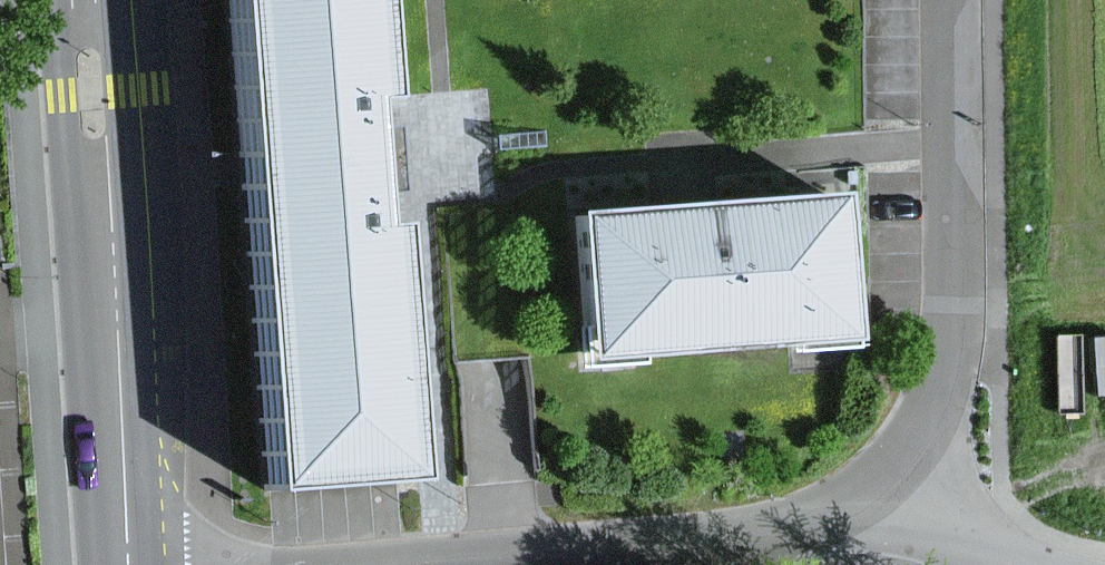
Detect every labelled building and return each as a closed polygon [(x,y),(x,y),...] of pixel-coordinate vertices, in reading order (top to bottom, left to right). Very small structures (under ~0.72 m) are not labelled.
[(248,493),(406,482),(374,0),(216,0),(248,493)] [(837,197),(559,213),(568,374),(846,358),(837,197)]
